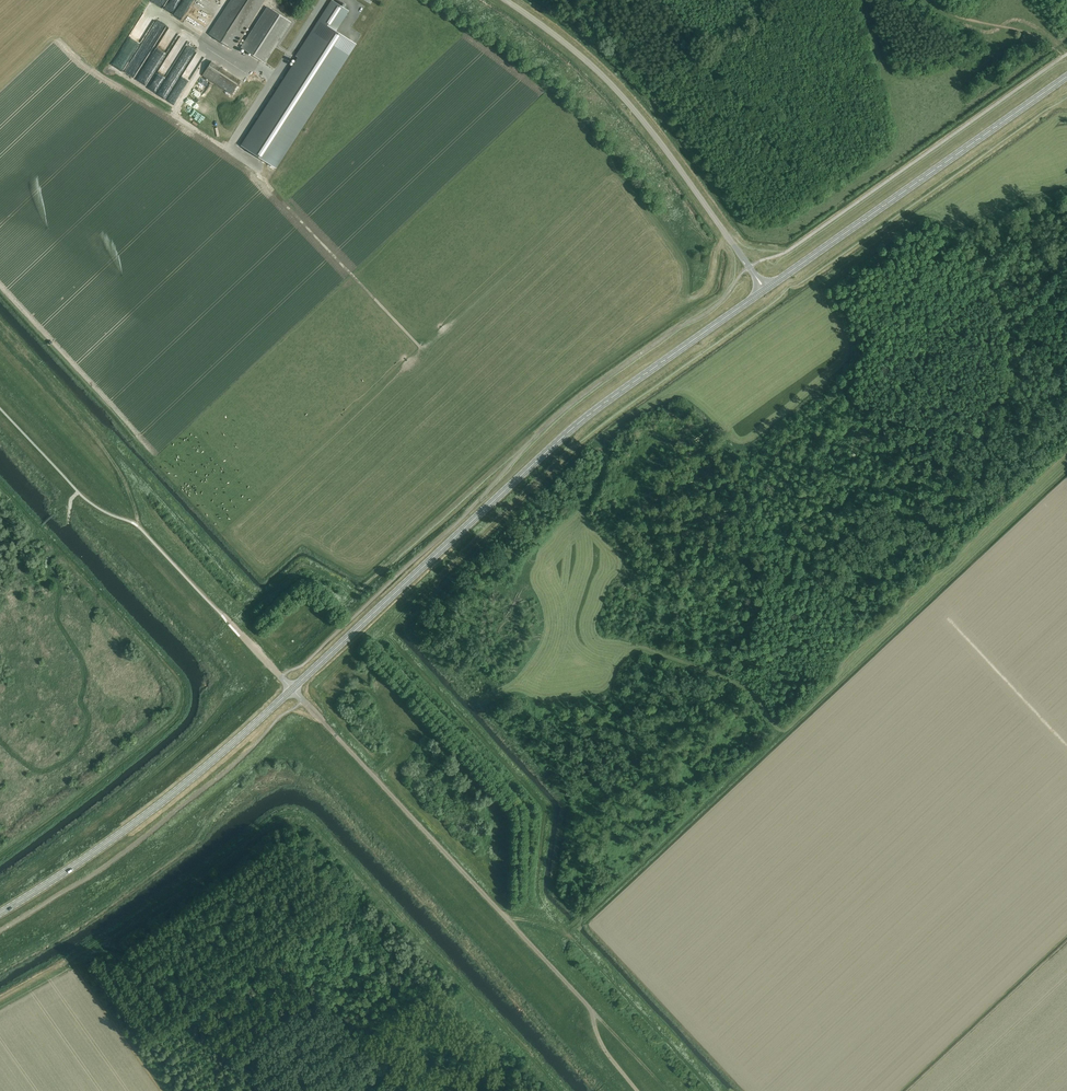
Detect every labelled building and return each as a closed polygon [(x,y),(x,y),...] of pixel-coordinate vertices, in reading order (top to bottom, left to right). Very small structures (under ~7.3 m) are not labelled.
[(186,11),(192,0),(169,0),(165,9),(181,18),(185,10),(186,11)] [(208,34),(232,49),(264,0),(230,0),(208,34)] [(275,167),(355,44),(336,32),(335,31),(346,14),(347,12),(348,11),(344,8),(341,6),(332,0),(296,56),(299,58),(297,60),(242,145),(242,146),(275,167)] [(242,47),(265,62),(291,22),(267,7),(242,47)] [(182,32),(162,66),(170,70),(187,43),(189,44),(192,40),(188,38),(189,37),(182,32)] [(163,35),(151,54),(158,59),(160,55),(158,54),(163,45),(165,46),(169,39),(163,35)] [(128,44),(137,49),(141,41),(132,36),(128,44)] [(144,40),(139,51),(146,54),(151,43),(144,40)] [(177,78),(186,62),(179,58),(170,74),(177,78)] [(203,75),(232,94),(241,80),(212,61),(203,75)]
